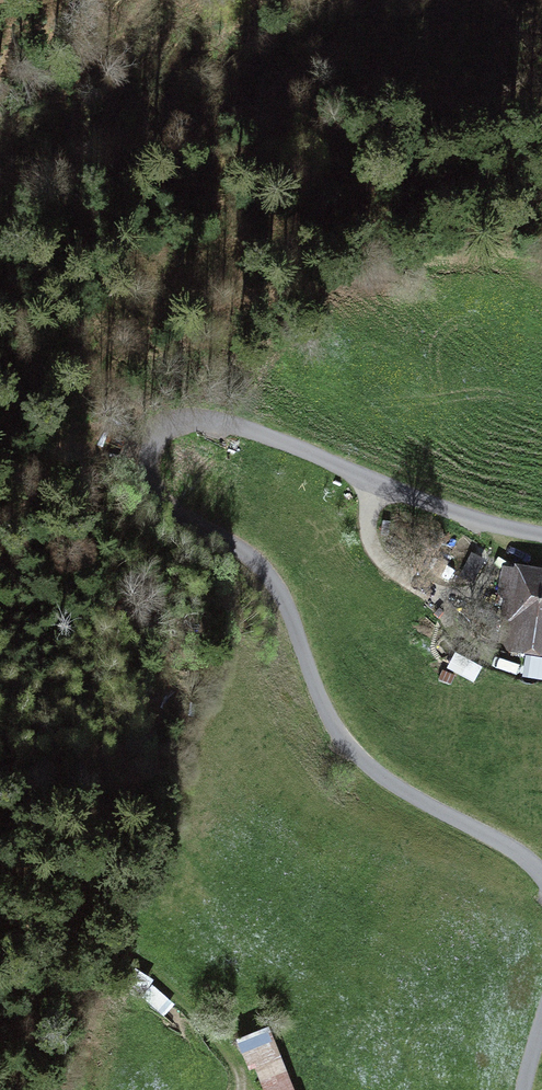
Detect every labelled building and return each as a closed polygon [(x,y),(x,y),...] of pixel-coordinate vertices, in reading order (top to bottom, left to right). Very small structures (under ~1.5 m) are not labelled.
[(501,648),(541,656),(541,578),(511,572),(507,593),(516,595),(510,625),(506,624),(501,648)] [(284,1073),(264,1082),(267,1089),(291,1089),(284,1073)]
